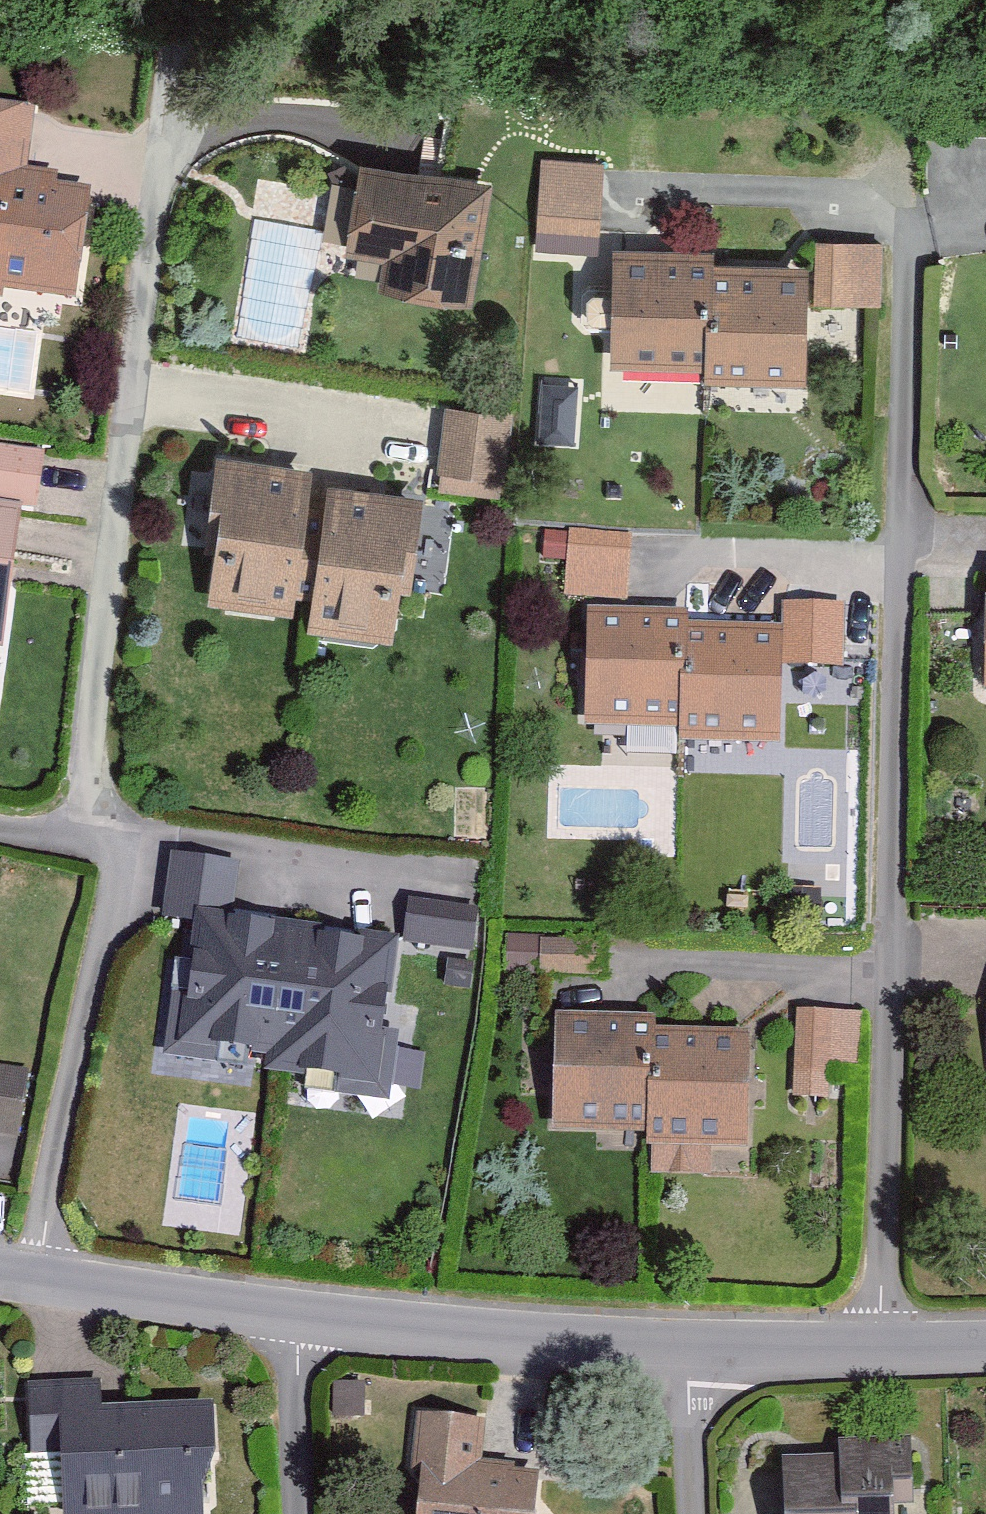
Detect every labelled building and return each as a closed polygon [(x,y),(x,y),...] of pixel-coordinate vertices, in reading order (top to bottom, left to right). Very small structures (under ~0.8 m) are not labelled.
[(72,308),(100,178),(42,166),(55,104),(0,92),(0,293),(72,308)] [(562,144),(544,225),(608,226),(623,152),(562,144)] [(362,149),(347,248),(379,252),(382,286),(473,301),(501,177),(362,149)] [(826,234),(814,293),(880,299),(890,238),(826,234)] [(615,244),(605,358),(699,357),(706,373),(799,374),(804,262),(715,267),(713,242),(615,244)] [(447,402),(434,474),(503,489),(510,404),(447,402)] [(37,500),(43,452),(0,444),(0,495),(37,500)] [(211,454),(200,596),(293,603),(298,619),(395,636),(414,494),(307,485),(304,464),(211,454)] [(17,511),(0,508),(0,638),(17,511)] [(562,520),(559,590),(625,590),(630,528),(562,520)] [(781,599),(784,654),(846,660),(845,603),(781,599)] [(582,604),(576,714),(670,723),(676,737),(770,738),(771,619),(688,621),(684,607),(582,604)] [(478,942),(476,901),(411,902),(412,943),(478,942)] [(390,948),(202,922),(186,1038),(277,1050),(274,1070),(372,1084),(390,948)] [(541,939),(539,969),(602,967),(604,936),(541,939)] [(799,1008),(793,1086),(820,1088),(826,1056),(863,1064),(867,1010),(799,1008)] [(546,1010),(541,1123),(641,1124),(644,1136),(744,1143),(740,1030),(647,1028),(646,1015),(546,1010)] [(21,1129),(27,1065),(0,1063),(0,1128),(21,1129)] [(48,1513),(203,1513),(202,1405),(96,1405),(96,1382),(21,1383),(21,1439),(48,1439),(48,1513)] [(417,1513),(532,1513),(533,1465),(480,1464),(481,1422),(420,1420),(417,1513)] [(783,1513),(888,1513),(887,1504),(908,1499),(912,1433),(845,1423),(837,1452),(782,1447),(783,1513)]
